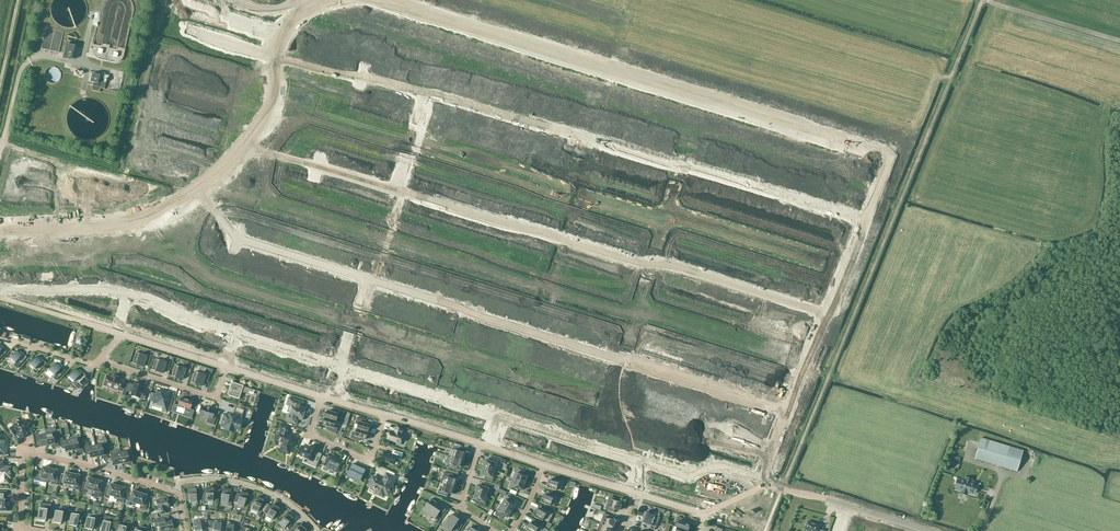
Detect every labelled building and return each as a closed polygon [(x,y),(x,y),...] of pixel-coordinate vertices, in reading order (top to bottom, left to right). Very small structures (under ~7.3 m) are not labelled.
[(336,30),(329,54),(333,55),(336,45),(350,49),(351,47),(354,48),(353,50),(363,53),(367,40),(354,36),(355,34),(347,32),(346,34),(336,30)] [(66,44),(66,45),(64,54),(63,58),(71,60),(75,46),(66,44)] [(391,53),(386,69),(395,71),(397,66),(405,69),(405,66),(412,68),(411,71),(414,61),(408,59),(407,60),(400,58),(400,56),(391,53)] [(457,79),(463,81),(464,79),(470,81),(470,83),(472,77),(470,77),(473,70),(474,70),(461,66),(459,71),(461,71),(458,79),(457,79)] [(109,76),(97,73),(97,75),(92,74),(90,82),(93,83),(91,90),(99,92),(100,88),(104,89),(106,80),(108,80),(109,76)] [(486,75),(480,95),(481,95),(483,89),(489,91),(490,88),(496,90),(494,97),(487,95),(487,97),(488,95),(494,97),(493,99),(494,97),(503,100),(502,101),(502,102),(503,100),(504,100),(505,100),(503,100),(507,86),(507,87),(502,85),(503,84),(492,81),(493,77),(492,79),(486,77),(487,76),(486,75)] [(529,92),(524,108),(530,110),(531,109),(538,111),(540,104),(536,103),(538,95),(529,92)] [(368,96),(365,104),(372,106),(373,103),(383,106),(382,108),(387,109),(388,107),(393,109),(396,100),(380,94),(378,99),(368,96)] [(563,103),(559,117),(568,120),(569,117),(574,119),(576,109),(572,108),(573,105),(563,103)] [(452,111),(439,107),(437,116),(441,117),(441,119),(445,120),(445,119),(449,120),(452,111)] [(455,125),(452,136),(460,139),(462,133),(468,135),(472,122),(463,120),(461,127),(455,125)] [(479,128),(477,134),(482,135),(481,137),(488,139),(488,137),(491,138),(493,133),(490,132),(492,124),(486,122),(484,130),(479,128)] [(631,125),(626,140),(636,143),(640,128),(631,125)] [(505,128),(501,141),(511,144),(511,142),(515,143),(518,136),(513,135),(515,131),(505,128)] [(659,130),(658,135),(661,136),(660,142),(667,144),(666,147),(672,149),(675,139),(672,138),(673,134),(659,130)] [(526,134),(522,146),(527,147),(528,143),(537,146),(540,139),(538,138),(538,137),(526,134)] [(705,138),(700,154),(711,158),(714,150),(718,151),(720,144),(716,142),(716,141),(705,138)] [(545,140),(542,150),(546,151),(545,155),(548,156),(550,152),(554,154),(554,153),(559,155),(561,147),(557,145),(557,144),(552,143),(553,142),(549,141),(549,142),(545,140)] [(331,147),(328,156),(338,159),(338,158),(343,160),(344,156),(346,157),(354,160),(356,152),(348,149),(337,146),(336,149),(331,147)] [(566,146),(563,155),(576,158),(575,160),(579,161),(582,153),(578,151),(578,150),(566,146)] [(728,147),(724,162),(733,164),(736,157),(739,158),(741,152),(738,151),(738,150),(728,147)] [(749,149),(743,169),(752,172),(755,165),(758,166),(760,159),(757,158),(757,157),(748,155),(750,149),(749,149)] [(783,155),(781,162),(786,163),(789,154),(788,154),(787,157),(783,155)] [(587,155),(583,167),(592,170),(591,172),(597,173),(600,163),(595,161),(597,157),(596,157),(594,157),(594,156),(592,156),(587,155)] [(608,159),(605,168),(618,172),(617,175),(621,177),(623,170),(619,169),(621,163),(608,159)] [(770,164),(765,178),(775,181),(777,174),(782,175),(785,165),(780,164),(779,166),(770,164)] [(628,167),(627,172),(630,173),(627,181),(638,184),(639,180),(642,181),(645,171),(642,170),(642,169),(632,166),(631,168),(628,167)] [(793,169),(788,184),(797,187),(800,179),(803,180),(805,173),(802,172),(802,171),(793,169)] [(833,169),(828,185),(832,186),(837,170),(833,169)] [(425,171),(421,183),(431,186),(432,183),(437,185),(440,172),(434,170),(433,173),(425,171)] [(304,176),(295,173),(294,178),(292,177),(291,182),(292,182),(291,186),(299,189),(298,191),(297,191),(296,195),(305,198),(309,186),(303,184),(304,181),(302,180),(304,176)] [(648,175),(646,183),(654,185),(653,187),(662,190),(666,177),(657,174),(656,178),(648,175)] [(815,185),(813,191),(822,194),(827,178),(818,175),(816,180),(815,180),(814,185),(815,185)] [(450,180),(446,192),(456,195),(458,187),(462,188),(464,180),(461,179),(460,182),(450,180)] [(836,189),(833,199),(842,202),(843,198),(845,199),(847,192),(845,192),(847,188),(842,186),(843,183),(836,181),(834,188),(836,189)] [(323,182),(320,191),(328,194),(327,198),(334,200),(334,198),(340,200),(343,191),(337,190),(338,186),(332,184),(333,183),(332,183),(332,184),(330,184),(330,182),(329,182),(329,183),(323,182)] [(695,182),(692,191),(702,194),(704,185),(695,182)] [(711,187),(708,196),(716,198),(718,189),(711,187)] [(718,189),(716,198),(724,201),(726,192),(718,189)] [(350,190),(347,199),(361,204),(360,206),(365,207),(368,198),(363,196),(364,194),(350,190)] [(492,206),(508,211),(511,201),(497,196),(498,193),(494,191),(493,190),(490,199),(494,200),(492,206)] [(733,194),(730,203),(738,205),(740,196),(733,194)] [(740,196),(738,205),(746,208),(748,198),(740,196)] [(755,200),(752,209),(760,212),(763,203),(755,200)] [(519,202),(518,208),(521,209),(519,215),(526,217),(529,206),(522,204),(523,203),(519,202)] [(763,203),(760,212),(768,214),(770,205),(763,203)] [(529,206),(526,217),(532,219),(534,213),(537,214),(539,208),(536,207),(535,208),(529,206)] [(410,207),(407,217),(410,218),(409,222),(416,224),(417,223),(419,224),(422,216),(419,215),(420,210),(410,207)] [(778,208),(775,217),(783,219),(786,210),(778,208)] [(786,210),(783,219),(791,222),(794,213),(786,210)] [(546,211),(545,216),(548,217),(546,223),(552,225),(556,214),(549,212),(546,211)] [(556,214),(552,225),(559,227),(561,221),(564,222),(566,217),(562,216),(556,214)] [(800,214),(797,224),(805,226),(808,217),(800,214)] [(430,215),(426,227),(432,229),(433,226),(443,230),(446,221),(442,220),(442,219),(430,215)] [(808,217),(805,226),(813,228),(816,219),(808,217)] [(451,219),(447,232),(456,235),(463,236),(465,228),(459,226),(460,221),(451,219)] [(573,219),(572,224),(575,225),(573,231),(579,233),(583,223),(576,221),(576,220),(573,219)] [(822,221),(819,230),(829,233),(832,224),(822,221)] [(255,222),(252,232),(265,236),(266,234),(269,235),(272,228),(255,222)] [(583,223),(579,233),(586,235),(588,229),(591,230),(592,225),(589,224),(589,225),(583,223)] [(473,226),(470,239),(479,241),(478,243),(484,244),(487,235),(481,233),(483,228),(473,226)] [(600,227),(598,233),(601,234),(600,240),(606,242),(609,231),(603,229),(603,228),(600,227)] [(282,236),(281,241),(290,244),(292,240),(298,242),(300,234),(294,232),(294,231),(286,229),(284,236),(282,236)] [(609,231),(606,242),(613,244),(614,238),(618,239),(619,233),(616,232),(616,233),(609,231)] [(489,235),(486,245),(490,247),(491,243),(505,248),(508,237),(508,236),(503,234),(503,236),(499,235),(498,236),(494,234),(493,237),(489,235)] [(627,236),(625,241),(628,242),(626,248),(633,250),(636,239),(630,237),(627,236)] [(636,239),(633,250),(639,252),(641,246),(644,247),(646,242),(643,241),(636,239)] [(310,240),(307,249),(321,254),(322,249),(326,250),(328,243),(325,241),(324,245),(310,240)] [(511,244),(508,256),(517,259),(518,255),(524,257),(529,242),(523,240),(522,241),(518,240),(517,245),(511,244)] [(536,246),(533,255),(539,257),(538,261),(545,263),(546,259),(548,260),(550,251),(536,246)] [(334,247),(332,254),(335,255),(335,257),(339,258),(338,259),(339,260),(339,259),(348,262),(350,254),(342,252),(343,249),(334,247)] [(566,254),(558,251),(554,265),(561,267),(562,266),(566,267),(565,270),(571,272),(573,266),(567,264),(569,256),(565,255),(566,254)] [(242,254),(239,263),(252,267),(251,272),(254,273),(256,266),(253,265),(255,258),(242,254)] [(0,257),(0,279),(11,279),(11,257),(0,257)] [(508,269),(524,274),(526,265),(516,262),(517,262),(510,260),(508,269)] [(579,261),(576,271),(583,273),(582,275),(590,277),(594,264),(586,261),(586,263),(579,261)] [(274,264),(271,272),(279,274),(278,277),(287,280),(289,274),(285,272),(286,268),(282,266),(278,265),(274,264)] [(392,264),(389,271),(398,274),(397,277),(404,279),(406,273),(409,274),(411,269),(392,264)] [(134,268),(130,281),(139,284),(141,277),(145,278),(148,268),(142,266),(141,270),(134,268)] [(300,272),(297,280),(310,284),(309,288),(314,290),(317,279),(312,278),(313,276),(300,272)] [(414,273),(412,281),(426,286),(428,279),(431,281),(433,276),(419,272),(419,275),(414,273)] [(152,275),(148,289),(159,292),(161,285),(163,286),(166,277),(157,274),(157,276),(152,275)] [(617,279),(614,288),(620,289),(619,290),(628,292),(629,288),(636,290),(638,284),(631,282),(632,278),(624,275),(622,282),(621,281),(621,280),(617,279)] [(672,280),(659,275),(655,287),(668,291),(666,296),(672,298),(677,283),(671,281),(672,280)] [(438,278),(436,286),(445,289),(444,291),(451,293),(452,287),(456,288),(458,284),(438,278)] [(322,283),(319,291),(323,292),(324,290),(337,294),(340,284),(327,280),(325,285),(322,283)] [(174,281),(170,294),(179,297),(178,300),(179,300),(182,291),(186,292),(189,283),(185,282),(184,284),(174,281)] [(684,284),(681,293),(693,297),(692,300),(696,301),(699,293),(695,292),(696,287),(684,284)] [(461,288),(459,296),(473,300),(475,294),(478,295),(479,291),(466,287),(465,289),(461,288)] [(704,289),(701,298),(714,303),(717,293),(704,289)] [(485,293),(483,300),(492,303),(491,306),(497,308),(499,302),(503,303),(504,298),(485,293)] [(723,305),(722,309),(730,311),(730,310),(735,312),(738,305),(732,303),(734,298),(726,296),(724,300),(722,304),(723,305)] [(379,300),(378,306),(382,307),(379,314),(385,316),(387,308),(385,307),(388,299),(382,297),(381,301),(379,300)] [(189,299),(186,308),(199,313),(200,310),(203,311),(207,301),(203,300),(202,303),(189,299)] [(393,304),(391,310),(395,311),(393,318),(398,320),(400,312),(398,311),(401,303),(395,301),(394,305),(393,304)] [(508,302),(505,310),(520,315),(522,308),(525,310),(526,305),(513,301),(512,304),(508,302)] [(746,302),(742,314),(750,316),(754,317),(757,308),(753,307),(753,305),(751,304),(746,302)] [(406,308),(404,314),(408,315),(406,322),(411,324),(413,316),(411,316),(414,307),(409,306),(408,309),(406,308)] [(532,307),(530,315),(539,318),(538,320),(544,322),(546,316),(550,317),(551,313),(532,307)] [(759,318),(758,322),(762,323),(763,320),(772,323),(771,326),(775,327),(777,319),(774,318),(776,311),(766,308),(763,319),(759,318)] [(419,312),(417,318),(421,319),(419,327),(424,328),(426,320),(425,320),(427,311),(422,310),(421,313),(419,312)] [(432,316),(430,322),(434,323),(432,331),(437,332),(440,324),(438,324),(440,315),(435,314),(434,317),(432,316)] [(780,320),(777,330),(781,331),(782,327),(791,330),(792,326),(793,326),(794,322),(793,322),(795,317),(786,315),(784,322),(780,320)] [(555,317),(552,325),(566,329),(568,323),(572,324),(573,320),(560,316),(559,318),(555,317)] [(442,325),(439,333),(444,334),(447,327),(451,328),(452,323),(451,322),(452,319),(446,317),(444,325),(442,325)] [(23,328),(0,321),(0,328),(21,334),(23,328)] [(579,322),(577,329),(585,332),(585,335),(591,337),(593,331),(597,332),(598,327),(579,322)] [(475,330),(473,335),(477,337),(475,344),(480,346),(483,338),(481,337),(483,329),(478,327),(477,330),(475,330)] [(52,344),(55,337),(23,328),(21,334),(52,344)] [(77,330),(72,328),(67,346),(71,347),(77,330)] [(602,329),(601,333),(605,334),(603,340),(617,345),(619,337),(615,335),(616,333),(602,329)] [(489,334),(487,340),(491,341),(489,348),(494,350),(497,342),(495,341),(497,333),(492,331),(491,335),(489,334)] [(645,344),(644,348),(653,351),(655,344),(659,345),(662,335),(654,332),(653,336),(648,335),(647,340),(646,339),(644,343),(645,344)] [(503,338),(501,344),(505,345),(503,353),(508,354),(511,346),(509,346),(511,337),(506,336),(505,339),(503,338)] [(517,343),(515,348),(519,350),(517,357),(522,359),(525,351),(523,350),(525,342),(520,340),(519,343),(517,343)] [(531,347),(529,353),(533,354),(531,361),(536,363),(539,355),(537,354),(539,346),(534,344),(533,348),(531,347)] [(663,353),(662,357),(670,359),(671,355),(672,356),(673,352),(677,354),(680,346),(676,345),(675,347),(666,344),(664,349),(664,348),(662,352),(663,353)] [(686,348),(681,362),(686,364),(689,357),(695,359),(697,352),(686,348)] [(545,351),(543,357),(547,358),(545,366),(550,367),(553,359),(551,359),(553,350),(548,349),(547,352),(545,351)] [(27,358),(23,354),(22,355),(16,350),(9,358),(14,362),(12,365),(17,369),(27,358)] [(146,356),(136,352),(132,363),(143,367),(145,361),(149,362),(151,355),(147,353),(146,356)] [(559,356),(557,361),(561,363),(559,370),(564,372),(567,364),(565,363),(567,355),(562,353),(561,356),(559,356)] [(702,364),(701,369),(709,372),(711,364),(714,365),(716,358),(713,357),(712,358),(705,356),(703,360),(702,360),(701,364),(702,364)] [(47,364),(43,360),(41,362),(36,357),(29,364),(34,369),(32,371),(36,375),(47,364)] [(573,360),(571,366),(575,367),(573,374),(578,376),(581,368),(579,367),(581,359),(576,357),(575,361),(573,360)] [(165,362),(155,359),(152,370),(163,373),(165,367),(168,368),(170,362),(166,360),(165,362)] [(587,364),(585,370),(589,371),(587,379),(592,380),(595,372),(593,372),(595,363),(590,362),(589,365),(587,364)] [(66,370),(62,366),(61,368),(55,363),(49,370),(54,375),(52,377),(56,381),(66,370)] [(724,364),(721,375),(728,378),(729,374),(730,374),(732,370),(731,369),(732,366),(724,364)] [(185,369),(175,365),(171,376),(182,380),(184,373),(188,375),(190,368),(186,367),(185,369)] [(597,373),(594,381),(599,382),(602,375),(606,376),(607,371),(606,370),(607,367),(601,365),(599,373),(597,373)] [(739,366),(735,380),(744,383),(746,377),(751,378),(754,368),(747,365),(746,368),(739,366)] [(759,366),(756,376),(761,378),(758,386),(768,389),(770,380),(771,381),(774,374),(763,370),(764,368),(759,366)] [(88,379),(82,372),(81,374),(75,369),(68,376),(73,381),(71,383),(76,387),(77,386),(80,388),(88,379)] [(204,375),(194,372),(191,382),(202,386),(204,380),(207,381),(210,374),(206,373),(204,375)] [(103,385),(120,391),(124,381),(119,379),(120,378),(111,375),(111,377),(106,375),(103,385)] [(243,386),(231,382),(226,395),(239,399),(241,392),(253,395),(254,390),(243,386)] [(135,383),(131,395),(139,398),(140,397),(146,399),(148,392),(142,390),(143,386),(135,383)] [(164,392),(157,390),(153,402),(159,404),(159,406),(163,407),(162,409),(161,411),(166,413),(167,411),(171,399),(167,398),(168,396),(163,394),(164,392)] [(180,398),(177,405),(185,408),(183,414),(192,417),(194,411),(190,409),(192,402),(180,398)] [(302,407),(303,402),(288,398),(286,405),(293,407),(290,415),(288,414),(286,421),(297,424),(298,419),(302,420),(306,409),(302,407)] [(213,425),(217,415),(213,414),(214,411),(210,409),(211,408),(207,407),(207,408),(203,407),(200,415),(208,418),(206,423),(213,425)] [(325,418),(336,421),(338,417),(341,418),(343,411),(335,409),(334,412),(328,411),(325,418)] [(232,417),(224,414),(221,425),(225,427),(225,428),(233,431),(234,428),(238,429),(241,421),(240,421),(241,418),(233,415),(232,417)] [(358,425),(357,429),(368,432),(370,425),(364,423),(365,420),(357,417),(355,424),(358,425)] [(325,418),(323,425),(329,427),(328,430),(328,431),(336,434),(338,426),(335,425),(336,421),(325,418)] [(14,425),(10,428),(15,435),(15,434),(19,439),(22,437),(22,438),(24,437),(24,436),(28,435),(27,429),(26,422),(20,423),(20,421),(19,420),(18,420),(17,420),(16,420),(15,420),(14,421),(14,423),(14,424),(14,425)] [(289,453),(294,441),(293,441),(292,439),(293,437),(287,434),(289,428),(281,424),(277,438),(282,441),(284,445),(282,450),(289,453)] [(401,435),(403,430),(396,428),(394,433),(390,432),(388,439),(400,443),(403,435),(401,435)] [(368,432),(357,429),(356,433),(353,432),(351,439),(359,441),(360,438),(366,439),(368,432)] [(47,445),(45,434),(39,435),(38,432),(34,433),(36,441),(39,440),(41,446),(47,445)] [(52,433),(45,434),(47,445),(54,444),(54,446),(58,445),(56,434),(52,434),(52,433)] [(72,450),(70,439),(63,441),(63,437),(60,438),(61,446),(64,445),(65,452),(72,450)] [(77,438),(70,439),(72,450),(79,449),(79,451),(83,451),(81,439),(77,439),(77,438)] [(1017,471),(1023,451),(981,438),(975,459),(1017,471)] [(97,457),(95,445),(88,447),(88,442),(84,443),(85,452),(89,451),(90,458),(97,457)] [(101,444),(95,445),(97,457),(103,455),(104,457),(108,457),(106,447),(102,448),(101,444)] [(309,449),(301,446),(298,454),(306,458),(313,461),(319,449),(311,445),(309,449)] [(452,457),(463,460),(465,453),(461,452),(462,449),(453,446),(452,450),(454,450),(452,457)] [(122,463),(120,452),(113,453),(113,450),(109,451),(111,459),(114,458),(115,465),(122,463)] [(382,461),(394,464),(395,458),(401,460),(403,453),(393,450),(392,454),(384,452),(382,461)] [(127,451),(120,452),(122,463),(129,462),(129,464),(132,464),(131,456),(128,456),(127,451)] [(340,461),(341,458),(329,453),(325,462),(324,465),(340,472),(344,462),(340,461)] [(461,467),(463,460),(452,457),(450,464),(448,463),(447,467),(453,469),(455,466),(461,467)] [(485,460),(483,467),(494,470),(496,463),(498,464),(499,460),(493,458),(492,462),(485,460)] [(0,461),(0,483),(8,483),(8,477),(10,477),(10,467),(2,467),(3,461),(0,461)] [(366,470),(352,464),(348,475),(361,481),(366,470)] [(50,468),(42,467),(41,473),(35,472),(33,480),(46,482),(50,468)] [(494,470),(483,467),(481,474),(486,475),(484,480),(493,482),(494,477),(492,477),(494,470)] [(50,468),(46,482),(57,485),(59,477),(55,476),(57,470),(50,468)] [(517,469),(513,479),(525,483),(527,476),(523,475),(524,472),(517,469)] [(65,483),(69,485),(72,473),(65,472),(63,478),(60,477),(58,485),(64,487),(65,483)] [(396,477),(386,472),(383,480),(372,475),(367,486),(376,490),(374,494),(384,498),(385,495),(389,496),(394,485),(392,484),(396,477)] [(452,474),(444,472),(440,483),(444,484),(455,487),(457,480),(451,478),(452,474)] [(72,473),(69,485),(74,486),(73,489),(79,490),(81,482),(78,481),(79,475),(72,473)] [(92,490),(95,479),(88,477),(86,482),(83,481),(80,491),(86,492),(87,489),(92,490)] [(560,490),(563,481),(554,477),(553,481),(549,480),(547,483),(548,484),(547,487),(556,490),(556,489),(560,490)] [(957,479),(955,486),(959,487),(958,489),(962,491),(961,492),(967,494),(967,492),(971,493),(972,492),(975,493),(978,486),(974,485),(975,483),(971,482),(971,480),(966,478),(965,480),(961,479),(961,481),(957,479)] [(102,481),(95,479),(92,490),(99,492),(98,495),(101,496),(104,487),(101,486),(102,481)] [(525,483),(513,479),(509,489),(517,492),(518,489),(522,490),(525,483)] [(114,497),(117,484),(113,483),(113,484),(110,483),(109,486),(106,485),(103,497),(109,498),(109,495),(114,497)] [(476,492),(486,495),(489,488),(492,489),(493,486),(485,483),(484,487),(478,485),(476,492)] [(122,485),(117,484),(114,497),(118,498),(117,501),(123,503),(126,494),(123,493),(124,488),(121,487),(122,485)] [(455,487),(444,484),(442,491),(439,490),(437,494),(447,497),(448,493),(453,494),(455,487)] [(195,490),(195,488),(188,489),(188,493),(185,494),(186,501),(189,501),(189,503),(197,502),(196,499),(200,499),(199,490),(195,490)] [(213,502),(213,488),(206,488),(205,489),(202,489),(202,504),(206,504),(206,502),(213,502)] [(230,490),(222,489),(220,503),(227,504),(227,505),(231,506),(233,492),(229,491),(230,490)] [(136,506),(136,503),(139,492),(132,490),(131,495),(127,494),(125,503),(128,504),(131,505),(132,504),(136,506)] [(9,511),(9,496),(6,496),(6,491),(0,491),(0,511),(9,511)] [(136,503),(140,505),(139,508),(145,510),(148,501),(145,500),(146,495),(139,492),(136,503)] [(247,494),(240,492),(239,493),(236,493),(234,501),(237,502),(236,505),(243,507),(247,494)] [(484,502),(486,495),(476,492),(473,499),(480,501),(478,505),(485,507),(486,503),(484,502)] [(547,496),(543,495),(542,498),(541,502),(550,506),(551,505),(554,506),(558,497),(549,493),(547,496)] [(501,505),(511,511),(515,505),(511,503),(513,500),(506,496),(501,505)] [(263,500),(256,497),(250,510),(257,513),(256,514),(260,516),(265,503),(262,501),(263,500)] [(619,511),(622,502),(616,501),(617,498),(617,499),(610,497),(608,503),(607,503),(605,509),(614,512),(615,509),(619,511)] [(165,499),(164,498),(163,498),(162,499),(156,500),(157,508),(158,508),(159,514),(166,513),(165,507),(169,506),(167,498),(165,499)] [(435,509),(439,504),(432,499),(423,512),(434,520),(440,512),(435,509)] [(41,502),(40,502),(38,519),(36,519),(44,521),(44,522),(45,522),(46,514),(49,514),(51,504),(41,503),(41,502)] [(271,506),(268,504),(263,512),(266,514),(265,517),(271,520),(278,508),(272,504),(271,506)] [(507,517),(511,511),(501,505),(495,514),(502,518),(504,515),(507,517)] [(67,508),(60,507),(60,510),(56,509),(53,522),(52,521),(52,522),(60,523),(60,525),(62,517),(65,517),(67,508)] [(541,511),(537,509),(535,513),(536,513),(534,516),(543,521),(543,520),(546,521),(551,512),(543,508),(541,511)] [(84,511),(76,509),(75,513),(72,512),(69,524),(68,524),(67,525),(75,526),(75,527),(76,528),(77,519),(82,520),(84,511)] [(645,512),(643,517),(653,520),(658,522),(660,517),(659,516),(660,513),(654,511),(653,514),(645,512)] [(100,514),(92,512),(91,516),(87,516),(85,528),(83,528),(91,530),(93,523),(98,524),(100,514)] [(292,518),(286,513),(277,524),(283,529),(285,526),(288,528),(294,521),(291,519),(292,518)] [(604,513),(600,524),(612,529),(615,522),(611,520),(612,517),(604,513)] [(105,514),(100,530),(108,530),(109,527),(112,528),(115,518),(105,515),(105,514)] [(459,519),(452,514),(449,518),(448,517),(449,517),(448,516),(441,524),(452,530),(458,530),(463,525),(458,521),(459,519)] [(653,520),(643,517),(641,522),(649,525),(648,528),(654,530),(655,527),(652,525),(653,520)] [(677,527),(688,530),(690,524),(684,522),(685,519),(678,517),(677,520),(679,521),(677,527)] [(162,522),(161,518),(153,519),(155,527),(159,526),(161,526),(161,530),(173,528),(171,520),(162,522)] [(199,520),(193,521),(193,523),(194,530),(201,530),(201,529),(206,528),(206,520),(199,520)] [(208,520),(208,529),(213,529),(213,530),(219,530),(221,520),(208,520)] [(124,521),(123,525),(119,524),(117,530),(129,530),(132,523),(124,521)] [(227,521),(225,530),(238,530),(240,525),(227,521)] [(807,521),(804,530),(809,530),(823,530),(824,530),(819,529),(820,525),(807,521)] [(529,523),(527,526),(528,526),(526,530),(527,530),(541,530),(543,527),(535,522),(533,525),(529,523)]
